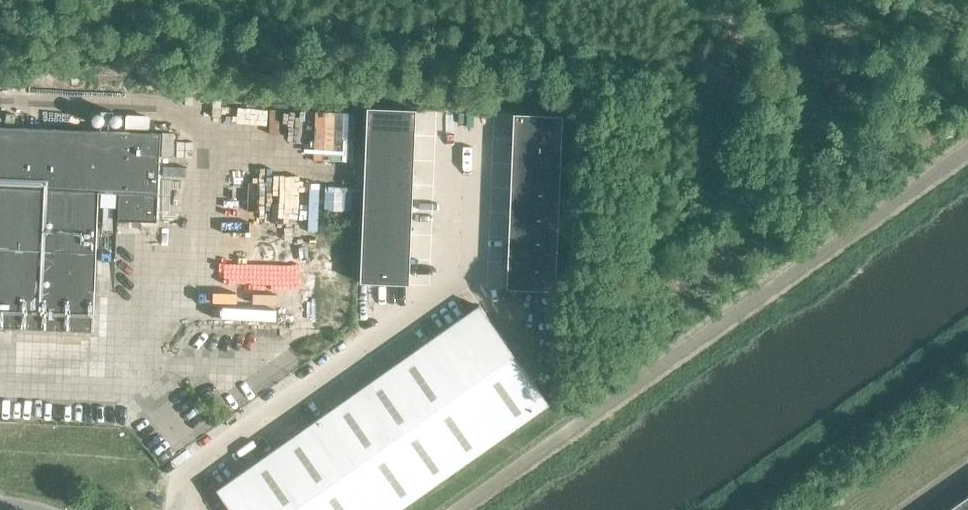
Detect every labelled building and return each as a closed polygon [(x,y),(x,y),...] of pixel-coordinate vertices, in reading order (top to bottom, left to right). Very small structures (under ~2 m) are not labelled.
[(367,108),(366,133),(416,135),(417,110),(367,108)] [(513,114),(512,139),(562,141),(563,116),(513,114)] [(93,332),(96,252),(98,192),(118,193),(118,220),(157,222),(161,134),(0,127),(0,328),(93,332)] [(366,133),(365,158),(415,160),(416,135),(366,133)] [(512,139),(511,164),(561,166),(562,141),(512,139)] [(365,158),(364,183),(414,185),(415,160),(365,158)] [(511,164),(510,189),(560,191),(561,166),(511,164)] [(364,183),(363,208),(413,210),(414,185),(364,183)] [(510,189),(509,214),(559,216),(560,191),(510,189)] [(363,208),(362,233),(412,235),(413,210),(363,208)] [(509,214),(508,238),(558,240),(559,216),(509,214)] [(362,233),(361,257),(411,259),(412,235),(362,233)] [(508,238),(507,263),(557,265),(558,240),(508,238)] [(361,257),(360,283),(410,285),(411,259),(361,257)] [(507,263),(506,289),(556,291),(557,265),(507,263)] [(479,305),(430,340),(500,439),(549,405),(479,305)] [(430,340),(381,374),(451,474),(500,439),(430,340)] [(315,421),(378,509),(400,509),(451,474),(381,374),(315,421)] [(216,490),(230,509),(378,509),(315,421),(216,490)] [(948,509),(967,509),(967,496),(948,509)]
